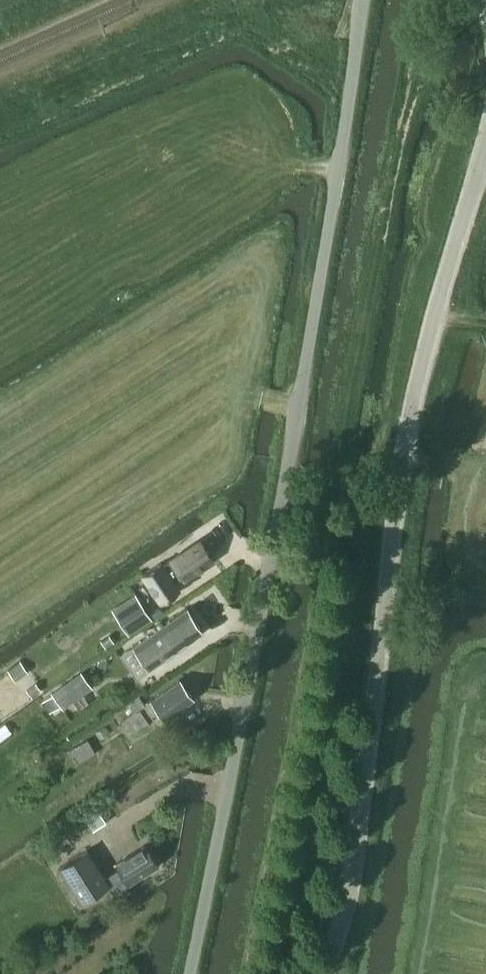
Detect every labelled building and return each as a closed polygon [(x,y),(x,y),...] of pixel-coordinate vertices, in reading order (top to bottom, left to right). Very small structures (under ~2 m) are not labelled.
[(175,581),(182,576),(183,579),(214,558),(200,538),(170,559),(163,564),(161,561),(142,574),(161,602),(180,589),(175,581)] [(116,615),(128,634),(152,619),(140,600),(116,615)] [(186,607),(147,635),(121,653),(132,668),(158,650),(164,659),(203,631),(186,607)] [(82,670),(51,692),(59,704),(90,681),(82,670)] [(179,678),(150,699),(165,719),(193,698),(179,678)] [(143,705),(125,720),(135,733),(154,717),(143,705)] [(76,764),(94,752),(86,739),(68,751),(76,764)] [(97,808),(85,816),(94,829),(105,821),(97,808)] [(118,868),(105,876),(87,848),(59,867),(81,901),(107,884),(113,892),(127,883),(128,884),(159,864),(146,843),(115,863),(118,868)]
